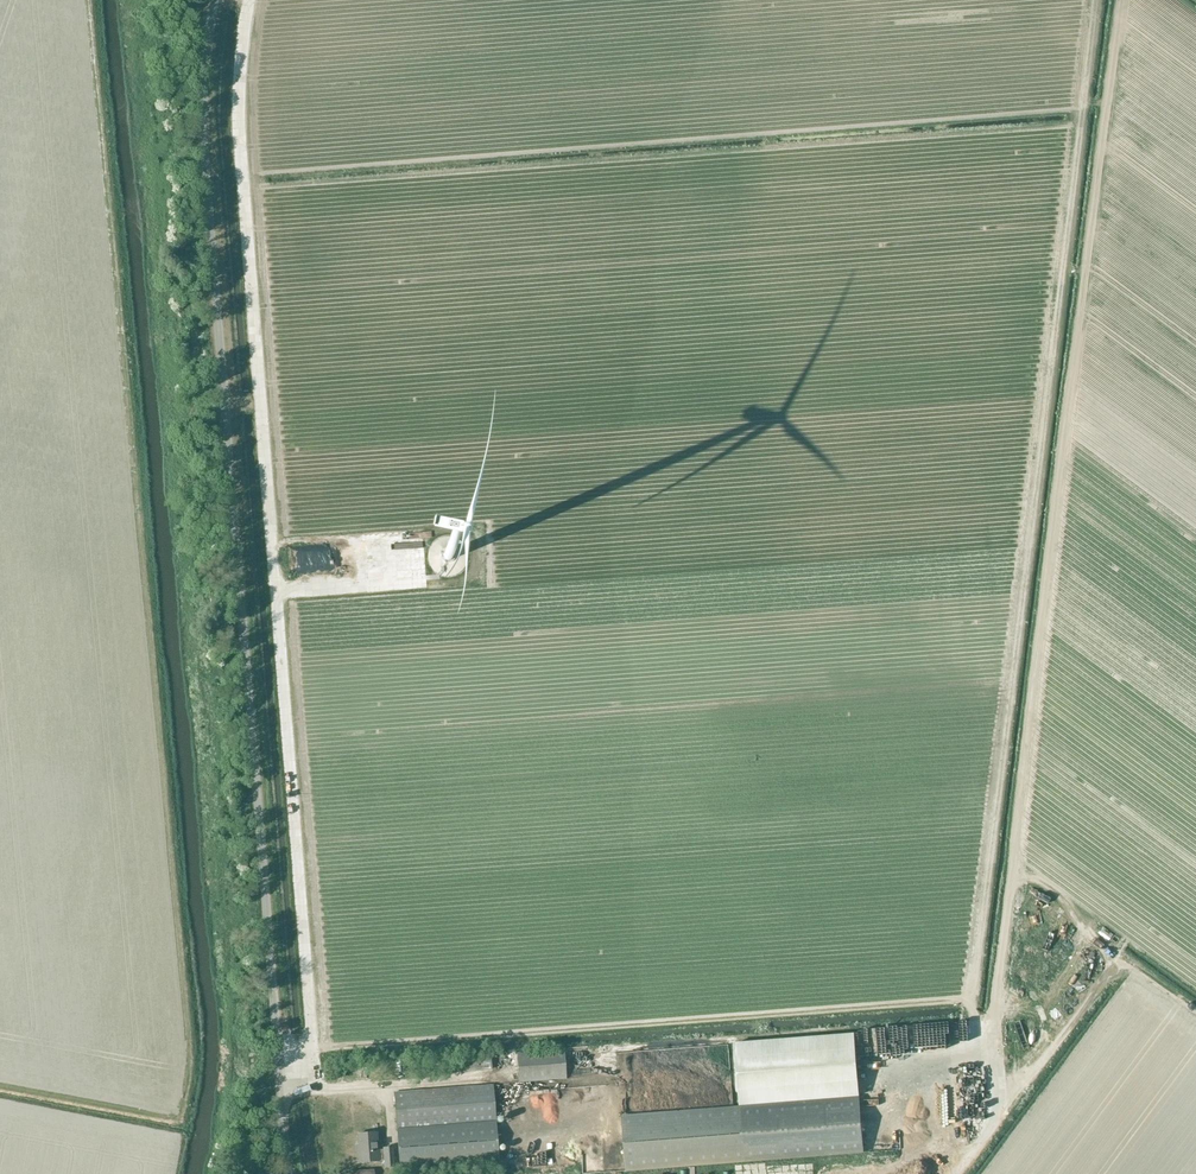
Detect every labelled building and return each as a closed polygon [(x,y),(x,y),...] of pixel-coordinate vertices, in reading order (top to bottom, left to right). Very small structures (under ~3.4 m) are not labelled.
[(447,561),(448,561),(449,561),(450,561),(451,561),(451,560),(452,560),(452,559),(453,559),(453,558),(454,558),(454,557),(454,556),(454,555),(454,554),(454,553),(454,552),(453,552),(453,551),(452,550),(451,550),(451,549),(450,549),(449,549),(448,548),(447,548),(447,549),(446,549),(445,549),(444,550),(443,550),(443,551),(442,551),(442,552),(442,553),(441,554),(441,555),(441,556),(442,557),(442,558),(442,559),(443,559),(444,560),(445,560),(445,561),(446,561),(447,561)] [(1020,905),(1030,892),(1026,889),(1016,902),(1020,905)] [(1047,920),(1056,929),(1066,919),(1057,910),(1047,920)] [(1053,950),(1054,949),(1061,952),(1067,941),(1054,934),(1048,947),(1053,950)] [(1047,964),(1057,954),(1052,949),(1042,960),(1047,964)] [(864,1154),(859,1097),(854,1034),(734,1044),(740,1106),(622,1115),(626,1172),(864,1154)] [(567,1079),(564,1050),(517,1054),(519,1084),(567,1079)] [(474,1059),(474,1067),(483,1067),(483,1058),(474,1059)] [(499,1165),(493,1084),(394,1093),(401,1173),(499,1165)] [(383,1150),(380,1150),(378,1134),(358,1135),(358,1145),(356,1145),(358,1163),(381,1161),(384,1161),(384,1169),(396,1168),(394,1148),(383,1149),(383,1150)]
